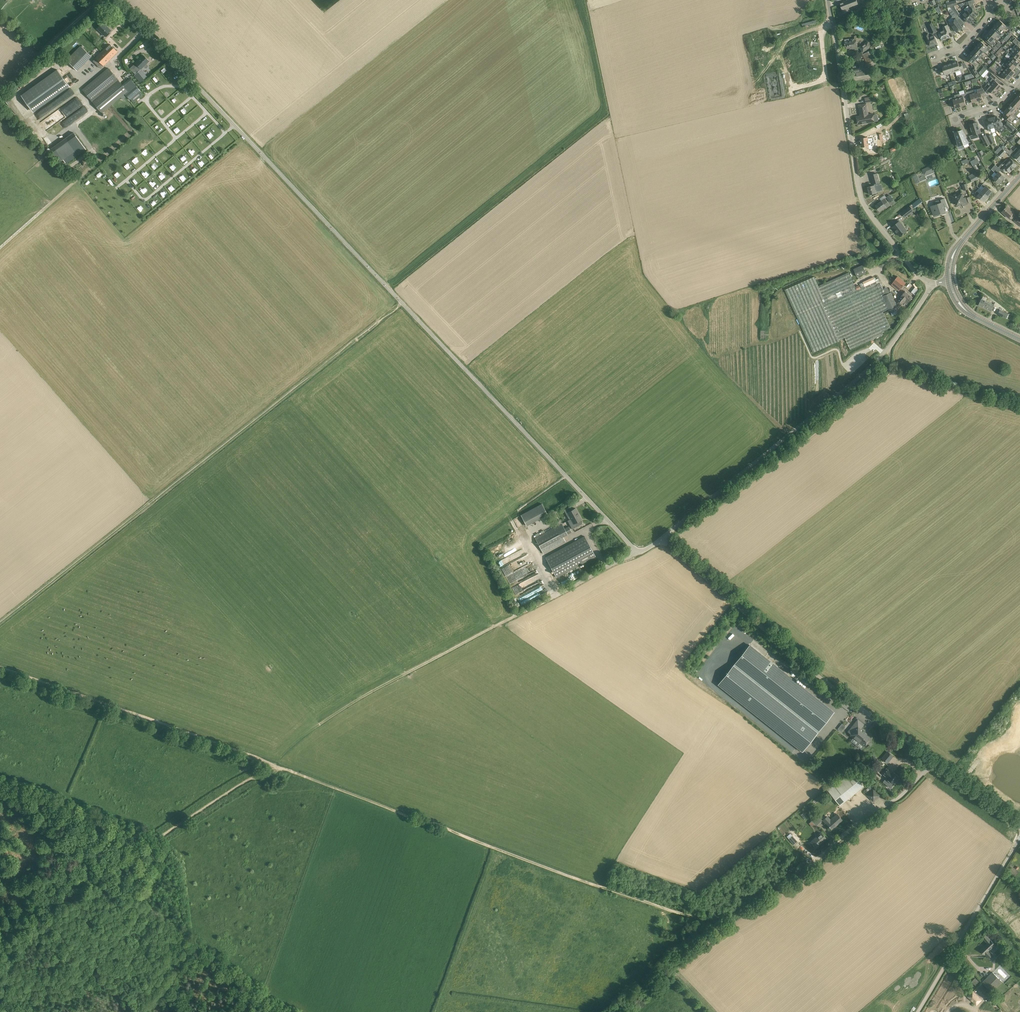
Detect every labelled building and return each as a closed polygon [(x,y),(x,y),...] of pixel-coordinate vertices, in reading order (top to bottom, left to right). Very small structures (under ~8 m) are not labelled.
[(840,3),(842,10),(843,10),(849,7),(858,4),(857,0),(849,0),(840,3)] [(967,12),(974,18),(978,14),(976,12),(973,4),(975,3),(974,0),(973,0),(965,2),(966,5),(969,4),(970,8),(967,12)] [(952,9),(949,11),(953,17),(952,17),(954,20),(950,23),(957,32),(962,28),(961,25),(957,21),(960,19),(957,15),(956,14),(953,11),(952,9)] [(959,14),(957,15),(960,19),(962,16),(967,20),(969,23),(974,18),(967,12),(964,14),(961,12),(959,14)] [(996,24),(1003,30),(1004,28),(1006,29),(1008,27),(1010,30),(1013,26),(1009,22),(1006,25),(1000,20),(996,24)] [(97,29),(105,36),(111,30),(103,22),(97,29)] [(1001,32),(1003,30),(996,24),(992,29),(1000,36),(1002,33),(1001,32)] [(950,37),(948,33),(951,32),(948,25),(943,27),(945,30),(939,33),(942,40),(950,37)] [(999,38),(1000,36),(992,29),(989,33),(995,38),(997,36),(999,38)] [(930,46),(937,42),(934,35),(930,37),(928,33),(925,35),(930,46)] [(995,38),(989,33),(985,37),(987,39),(985,41),(993,47),(996,43),(995,42),(993,40),(995,38)] [(846,49),(851,48),(851,50),(858,48),(857,43),(856,43),(855,38),(850,39),(850,41),(845,42),(846,49)] [(868,41),(860,47),(864,52),(871,46),(868,41)] [(981,41),(977,45),(984,51),(986,49),(988,51),(991,48),(988,45),(987,46),(981,41)] [(97,57),(93,61),(96,64),(99,61),(104,65),(117,51),(110,44),(96,57),(97,57)] [(977,45),(974,50),(982,57),(983,55),(982,54),(984,51),(977,45)] [(861,55),(866,64),(875,60),(870,50),(861,55)] [(974,50),(970,54),(976,60),(978,58),(980,59),(982,57),(974,50)] [(1019,56),(1019,55),(1014,50),(1013,51),(1011,50),(1009,52),(1012,54),(1017,59),(1019,56)] [(80,51),(66,65),(77,76),(91,62),(80,51)] [(975,62),(976,60),(970,54),(966,58),(974,65),(976,63),(975,62)] [(1012,54),(1008,59),(1010,60),(1016,66),(1019,62),(1017,59),(1012,54)] [(143,55),(135,63),(141,69),(143,67),(144,68),(145,68),(146,68),(147,68),(148,67),(148,66),(148,65),(147,64),(147,63),(149,61),(143,55)] [(1006,60),(1004,63),(1007,65),(1009,67),(1013,70),(1016,66),(1010,60),(1008,62),(1006,60)] [(958,61),(953,63),(955,72),(961,70),(960,69),(963,68),(962,63),(959,64),(958,61)] [(950,73),(955,72),(953,63),(947,64),(950,73)] [(947,64),(942,66),(943,68),(939,69),(942,76),(945,75),(950,73),(947,64)] [(849,67),(850,73),(856,72),(857,77),(868,74),(867,68),(863,69),(862,65),(859,65),(849,67)] [(1012,76),(1015,73),(1015,72),(1014,71),(1013,70),(1012,70),(1007,65),(1005,67),(1007,69),(1005,71),(1012,76)] [(994,74),(996,72),(997,71),(991,66),(988,69),(994,74)] [(108,68),(82,89),(94,103),(102,112),(107,107),(110,105),(124,93),(127,90),(122,85),(108,68)] [(978,74),(978,73),(975,68),(971,71),(975,76),(976,78),(980,76),(978,74)] [(1012,76),(1005,71),(1002,68),(998,73),(1001,76),(1001,75),(1008,81),(1012,76)] [(57,70),(21,95),(33,112),(69,86),(57,70)] [(135,75),(141,83),(148,78),(141,70),(135,75)] [(992,78),(990,81),(992,83),(991,84),(998,90),(1001,86),(998,84),(1001,81),(992,74),(990,76),(992,78)] [(140,92),(141,91),(140,90),(131,78),(122,85),(127,90),(124,93),(125,94),(129,99),(130,100),(131,99),(140,92)] [(983,88),(983,89),(985,92),(988,95),(991,92),(994,95),(998,90),(991,84),(989,82),(985,86),(983,88)] [(976,89),(974,90),(977,101),(983,99),(982,97),(988,95),(985,92),(983,89),(982,87),(976,88),(976,89)] [(960,94),(957,94),(958,98),(961,106),(966,105),(964,100),(968,99),(966,93),(965,93),(964,90),(959,92),(960,94)] [(974,90),(966,92),(966,93),(968,99),(971,98),(972,103),(977,101),(974,90)] [(954,97),(949,98),(952,107),(955,106),(955,108),(961,106),(958,98),(957,94),(954,95),(954,97)] [(38,118),(59,103),(56,98),(34,114),(38,118)] [(45,130),(82,107),(77,99),(40,122),(45,130)] [(1015,100),(1011,104),(1018,110),(1019,108),(1019,104),(1015,100)] [(858,125),(874,122),(873,114),(868,115),(866,104),(858,105),(860,116),(856,117),(858,125)] [(1018,110),(1011,104),(1008,108),(1014,114),(1016,116),(1019,112),(1018,110)] [(1006,114),(1004,116),(1011,122),(1016,116),(1014,114),(1008,108),(1004,112),(1006,114)] [(997,116),(992,118),(994,127),(995,130),(998,129),(1001,132),(1007,127),(1005,125),(1003,126),(1002,123),(1000,123),(999,120),(998,120),(997,116)] [(992,118),(986,119),(987,123),(986,124),(988,130),(991,129),(992,132),(996,131),(995,130),(994,127),(992,118)] [(170,119),(166,123),(170,127),(174,123),(170,119)] [(1007,121),(1005,125),(1007,127),(1012,132),(1015,128),(1007,121)] [(973,135),(969,136),(971,139),(979,137),(978,133),(981,132),(978,122),(970,124),(973,135)] [(958,146),(963,144),(959,133),(958,130),(955,132),(958,146)] [(958,130),(959,133),(963,144),(964,145),(969,143),(962,130),(959,131),(958,130)] [(193,131),(188,134),(192,139),(197,135),(193,131)] [(66,138),(50,149),(53,154),(59,163),(61,162),(63,160),(66,163),(86,149),(74,132),(66,138)] [(991,134),(987,136),(991,144),(995,142),(991,134)] [(986,147),(991,144),(987,136),(987,137),(986,135),(981,137),(986,147)] [(860,138),(861,147),(869,146),(868,137),(860,138)] [(1019,150),(1016,147),(1013,151),(1011,149),(1007,153),(1012,157),(1014,155),(1019,160),(1019,151),(1019,150)] [(1006,152),(1003,149),(997,155),(1000,158),(1006,152)] [(182,162),(188,157),(185,153),(179,158),(182,162)] [(1001,170),(1004,173),(1006,170),(1009,173),(1017,165),(1011,159),(1008,162),(1006,160),(998,167),(1001,170)] [(998,167),(996,165),(995,165),(991,169),(994,172),(991,175),(994,178),(1000,183),(1005,177),(999,172),(1001,170),(998,167)] [(161,181),(165,177),(161,172),(156,176),(161,181)] [(877,173),(871,175),(871,178),(873,184),(874,184),(879,183),(880,182),(877,173)] [(166,189),(169,192),(175,187),(172,183),(166,189)] [(875,185),(868,187),(870,194),(876,193),(876,192),(878,191),(878,192),(883,190),(881,184),(879,185),(879,183),(874,184),(875,185)] [(983,183),(979,188),(988,196),(992,191),(986,186),(983,183)] [(988,196),(979,188),(975,193),(978,195),(978,196),(984,201),(988,196)] [(962,204),(963,206),(968,205),(966,198),(964,199),(962,195),(957,197),(957,195),(952,197),(954,203),(956,202),(957,206),(962,204)] [(876,206),(880,211),(885,207),(886,208),(890,205),(885,199),(882,201),(876,206)] [(947,207),(945,199),(934,203),(935,206),(931,207),(934,217),(939,215),(943,214),(942,214),(946,213),(944,208),(947,207)] [(910,206),(902,212),(906,217),(914,211),(913,210),(915,209),(914,208),(912,204),(910,206)] [(1014,212),(1007,206),(1002,212),(1009,218),(1009,217),(1011,219),(1016,214),(1014,212)] [(904,234),(907,231),(900,222),(892,227),(895,231),(896,231),(900,236),(903,234),(903,235),(904,234)] [(863,265),(854,269),(857,276),(866,272),(863,265)] [(815,277),(785,290),(813,352),(840,341),(840,340),(845,338),(850,349),(883,334),(882,332),(890,328),(883,312),(888,309),(889,311),(890,310),(892,316),(897,314),(896,309),(897,309),(897,307),(898,307),(891,292),(890,293),(886,294),(884,288),(883,289),(880,283),(878,278),(875,280),(874,277),(862,282),(863,282),(859,284),(861,288),(856,290),(847,271),(818,285),(815,277)] [(906,283),(905,282),(898,276),(893,281),(894,282),(891,284),(899,290),(901,288),(906,283)] [(904,302),(907,304),(913,297),(905,291),(897,301),(902,305),(904,302)] [(983,296),(982,299),(981,299),(978,305),(991,311),(994,305),(986,301),(987,298),(983,296)] [(1007,313),(1000,309),(998,314),(1005,318),(1008,319),(1010,314),(1007,313)] [(526,524),(547,512),(541,501),(520,513),(526,524)] [(570,506),(564,509),(570,520),(568,521),(572,529),(582,524),(580,520),(581,519),(575,508),(572,510),(570,506)] [(562,523),(535,537),(541,548),(544,553),(566,541),(563,537),(568,534),(565,528),(562,523)] [(523,535),(528,545),(532,543),(527,533),(523,535)] [(546,557),(556,577),(596,556),(585,536),(546,557)] [(511,587),(515,594),(516,594),(523,590),(529,590),(529,594),(525,594),(526,596),(532,596),(533,595),(532,590),(544,584),(542,580),(539,580),(536,576),(536,574),(539,573),(537,570),(536,570),(520,578),(523,578),(519,580),(520,582),(511,587)] [(749,645),(718,684),(797,746),(803,751),(834,712),(828,707),(749,645)] [(864,724),(858,719),(848,732),(851,734),(850,735),(858,742),(859,741),(865,746),(871,738),(866,735),(867,733),(865,732),(863,731),(864,730),(863,730),(861,729),(864,724)] [(893,784),(895,782),(899,777),(892,771),(891,772),(888,769),(883,774),(887,778),(886,778),(893,784)] [(827,789),(840,805),(864,786),(850,770),(827,789)] [(868,795),(873,801),(879,795),(873,790),(868,795)] [(822,820),(818,815),(817,816),(815,813),(810,818),(812,820),(811,821),(816,826),(822,820)] [(830,820),(827,817),(823,820),(831,829),(842,820),(837,814),(830,820)] [(794,845),(798,842),(790,833),(787,837),(794,845)] [(821,833),(811,842),(815,848),(826,838),(821,833)] [(995,945),(986,934),(983,937),(987,943),(980,950),(985,954),(989,958),(993,954),(989,950),(995,945)] [(1002,982),(992,972),(982,982),(991,993),(1002,982)] [(981,984),(978,987),(984,992),(987,989),(981,984)] [(972,992),(968,996),(976,1004),(980,1000),(972,992)]
